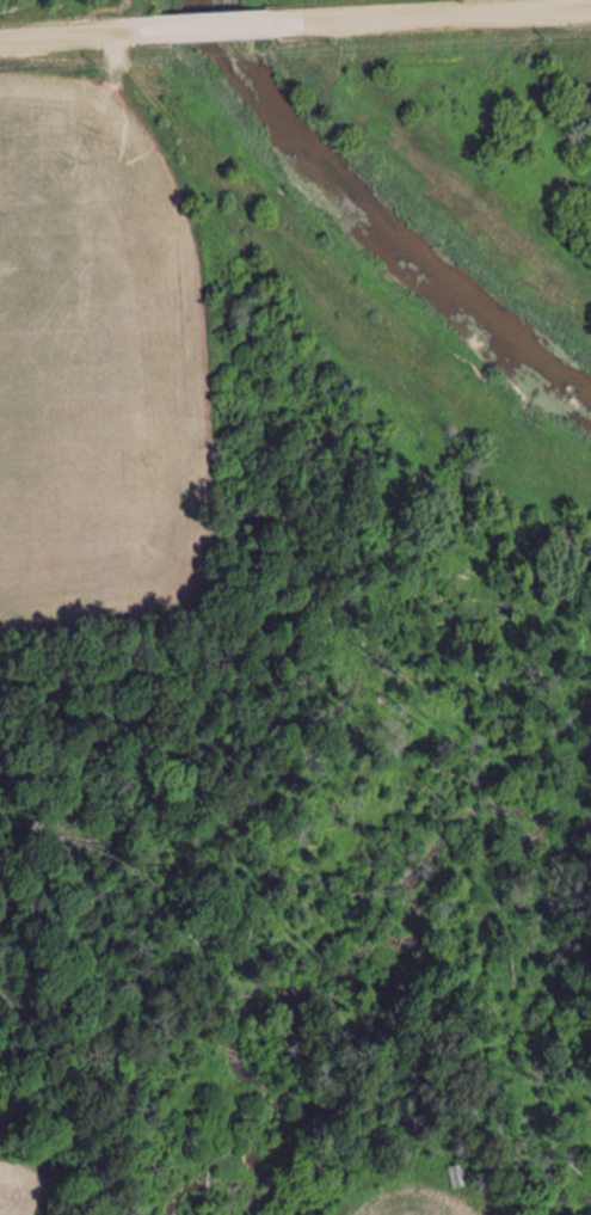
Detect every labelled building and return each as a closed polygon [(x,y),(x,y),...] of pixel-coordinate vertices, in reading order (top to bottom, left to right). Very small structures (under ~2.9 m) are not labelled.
[(470,1169),(453,1167),(450,1187),(467,1189),(470,1169)]
